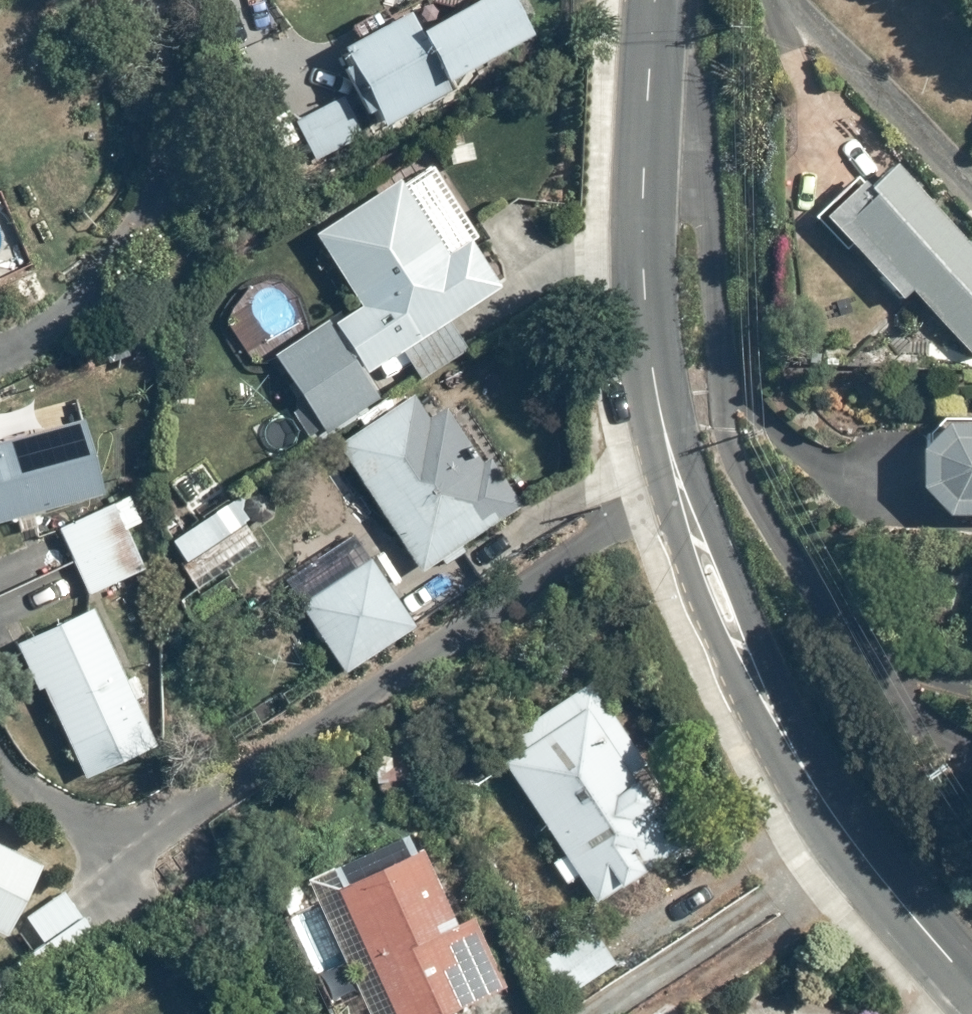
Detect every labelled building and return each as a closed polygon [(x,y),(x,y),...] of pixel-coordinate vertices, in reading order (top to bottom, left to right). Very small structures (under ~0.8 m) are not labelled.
[(451,96),(448,89),(536,39),(514,0),(491,0),(422,39),(408,13),(335,54),(357,93),(298,126),(323,169),(451,96)] [(822,224),(901,302),(909,294),(971,356),(971,245),(893,167),(868,193),(855,181),(816,221),(822,224)] [(360,308),(271,357),(312,431),(398,383),(387,363),(405,353),(418,376),(466,350),(448,317),(496,290),(470,242),(446,255),(418,205),(330,253),(360,308)] [(412,401),(337,449),(420,580),(529,511),(493,455),(484,461),(447,403),(423,419),(412,401)] [(108,494),(85,418),(0,444),(0,527),(108,494)] [(947,520),(971,520),(971,424),(935,424),(935,441),(920,452),(919,493),(947,520)] [(215,459),(58,531),(87,595),(179,553),(186,568),(248,531),(215,459)] [(354,532),(282,578),(339,667),(409,622),(393,598),(405,590),(389,564),(379,570),(354,532)] [(87,606),(13,647),(86,779),(160,738),(87,606)] [(593,907),(680,851),(633,780),(650,768),(594,679),(489,747),(593,907)] [(6,943),(41,867),(0,847),(0,940),(6,943)] [(502,988),(468,919),(457,924),(421,850),(365,877),(359,865),(319,884),(313,873),(271,893),(329,1013),(448,1013),(502,988)] [(13,967),(29,990),(119,930),(92,889),(75,901),(68,890),(24,920),(29,928),(17,936),(30,956),(13,967)] [(534,959),(563,1004),(622,965),(594,921),(534,959)]
